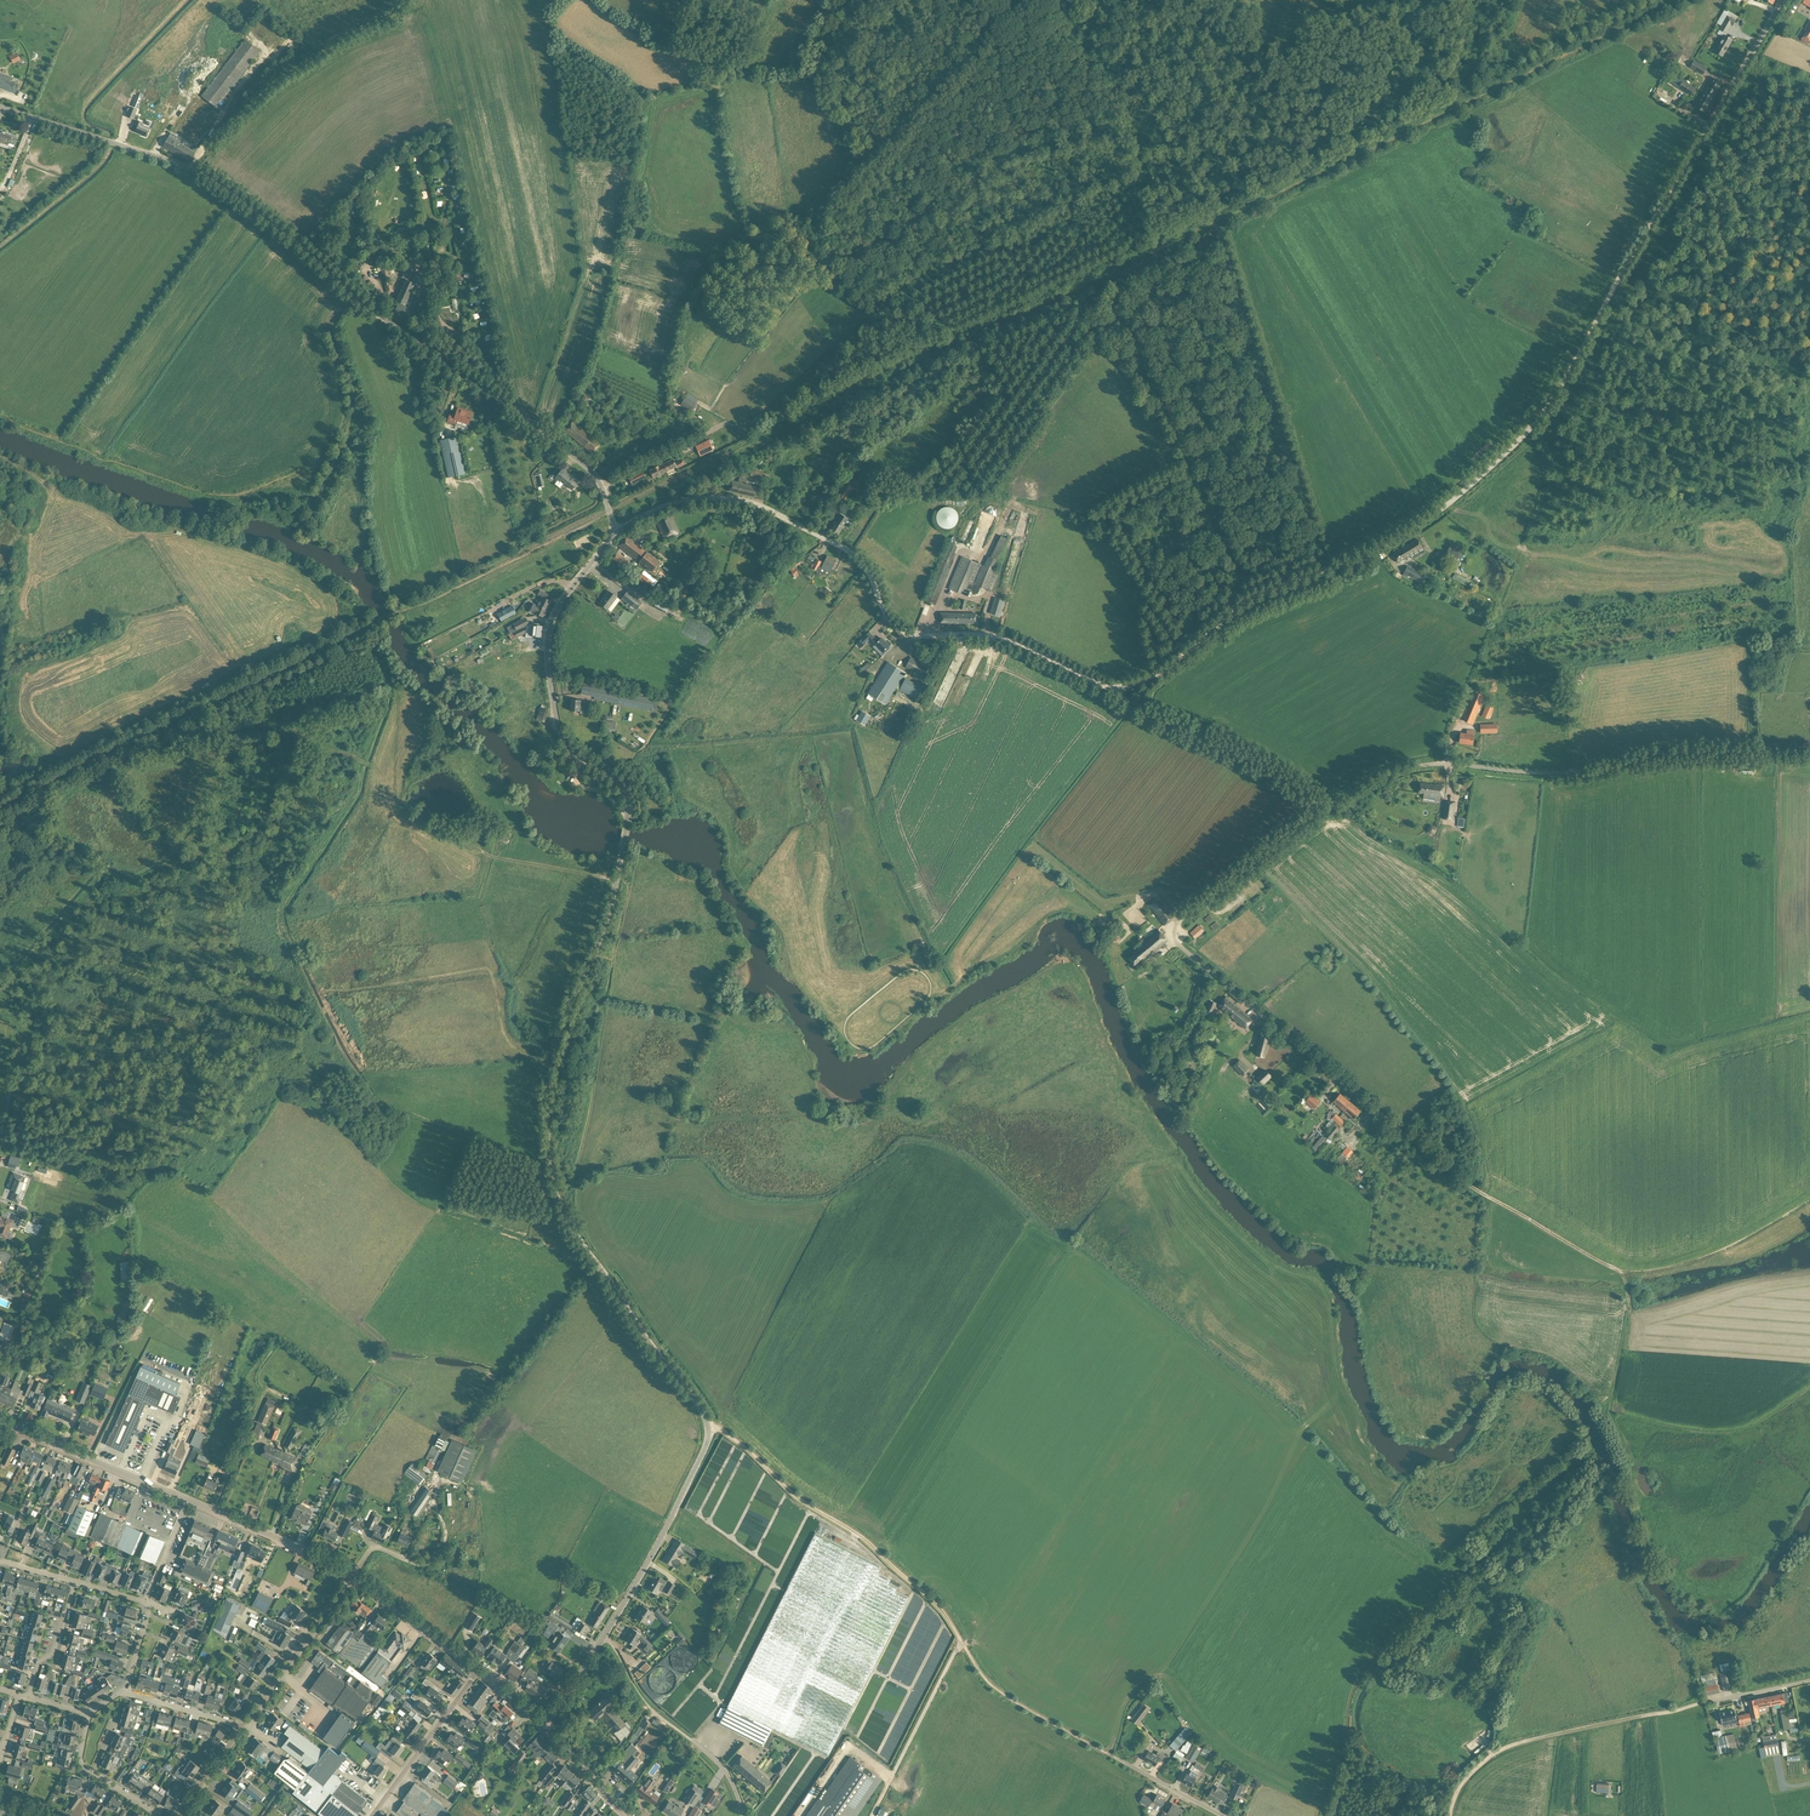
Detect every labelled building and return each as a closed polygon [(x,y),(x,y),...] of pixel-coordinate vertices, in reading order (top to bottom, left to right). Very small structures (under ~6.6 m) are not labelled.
[(1732,25),(1735,20),(1738,16),(1725,9),(1723,13),(1715,26),(1715,27),(1711,33),(1715,35),(1718,28),(1719,29),(1720,30),(1717,33),(1723,37),(1715,52),(1722,56),(1732,39),(1725,35),(1731,25),(1732,25)] [(216,109),(261,50),(245,38),(208,86),(200,97),(216,109)] [(222,60),(227,51),(205,39),(200,48),(222,60)] [(9,56),(13,63),(20,59),(16,52),(9,56)] [(1690,67),(1703,75),(1706,69),(1694,61),(1690,67)] [(17,88),(20,81),(0,73),(0,88),(15,94),(17,88)] [(1704,92),(1713,98),(1722,83),(1713,77),(1704,92)] [(1679,88),(1691,95),(1695,88),(1683,81),(1679,88)] [(165,91),(154,106),(168,117),(179,102),(165,91)] [(1704,112),(1713,98),(1704,92),(1695,107),(1704,112)] [(139,96),(136,103),(134,102),(133,106),(138,108),(142,98),(139,96)] [(131,107),(127,117),(133,119),(137,109),(131,107)] [(173,113),(168,121),(175,126),(180,117),(173,113)] [(150,129),(143,126),(144,123),(137,120),(135,126),(138,127),(135,132),(143,135),(143,136),(145,137),(146,136),(147,137),(150,129)] [(7,145),(8,143),(14,145),(17,136),(2,131),(2,132),(3,132),(2,133),(0,133),(0,143),(7,145)] [(190,162),(195,152),(169,136),(163,146),(190,162)] [(455,203),(458,212),(465,210),(463,201),(455,203)] [(449,255),(448,245),(443,246),(443,249),(436,250),(437,256),(449,255)] [(386,248),(378,252),(383,262),(390,258),(386,248)] [(420,275),(409,270),(407,269),(408,267),(403,265),(402,267),(395,264),(393,266),(405,272),(402,277),(405,278),(395,301),(399,303),(394,312),(405,317),(407,312),(411,314),(418,298),(411,295),(415,285),(419,287),(424,275),(420,273),(420,275)] [(390,285),(388,276),(384,277),(387,292),(394,291),(392,284),(390,285)] [(495,320),(481,320),(481,329),(495,328),(495,320)] [(486,344),(497,340),(494,331),(482,336),(486,344)] [(685,397),(681,404),(692,410),(696,404),(685,397)] [(450,413),(448,419),(448,421),(456,424),(458,420),(469,424),(470,418),(472,412),(471,414),(463,411),(464,409),(458,407),(455,415),(450,413)] [(573,420),(569,426),(565,431),(593,453),(601,443),(573,420)] [(457,437),(440,440),(448,477),(465,473),(457,437)] [(713,449),(709,440),(696,446),(696,447),(700,456),(713,449)] [(699,456),(695,450),(694,446),(682,452),(686,462),(699,456)] [(683,460),(680,461),(675,464),(673,459),(649,470),(653,478),(657,476),(658,476),(659,477),(662,475),(662,474),(676,467),(677,468),(684,464),(683,460)] [(561,480),(567,486),(572,489),(577,483),(569,477),(570,476),(562,469),(558,474),(555,478),(560,481),(561,480)] [(751,470),(750,476),(764,480),(765,473),(751,470)] [(646,477),(643,471),(629,478),(632,484),(646,477)] [(537,488),(544,486),(541,474),(534,476),(537,488)] [(746,483),(747,479),(739,477),(738,482),(731,480),(729,491),(738,493),(741,483),(746,484),(746,483)] [(842,502),(852,487),(844,482),(835,497),(842,502)] [(762,488),(746,484),(741,483),(738,493),(759,499),(762,488)] [(875,498),(872,502),(877,507),(880,503),(875,498)] [(937,528),(956,528),(957,507),(937,507),(937,528)] [(842,511),(829,530),(838,535),(843,528),(845,524),(848,526),(851,521),(849,519),(850,516),(842,511)] [(665,539),(679,532),(669,512),(655,518),(665,539)] [(1008,526),(1006,533),(1015,536),(1017,528),(1008,526)] [(573,540),(577,547),(592,540),(588,533),(573,540)] [(997,571),(994,570),(999,560),(997,560),(1008,538),(1000,534),(990,556),(989,556),(985,566),(962,556),(949,588),(967,596),(980,566),(982,566),(974,584),(989,590),(997,571)] [(618,545),(652,571),(660,561),(626,535),(618,545)] [(1405,547),(1411,555),(1423,547),(1418,539),(1405,547)] [(1457,558),(1461,550),(1451,544),(1442,561),(1449,564),(1453,556),(1457,558)] [(1398,562),(1411,555),(1405,547),(1393,554),(1398,562)] [(612,558),(623,567),(624,567),(628,562),(616,553),(612,558)] [(836,560),(827,556),(821,568),(830,572),(836,560)] [(812,568),(816,570),(821,561),(817,559),(812,568)] [(1425,575),(1407,566),(1403,574),(1408,577),(1408,575),(1421,582),(1425,575)] [(646,571),(641,577),(651,584),(655,578),(646,571)] [(1470,581),(1457,574),(1454,579),(1467,586),(1470,581)] [(830,591),(825,588),(821,592),(826,596),(830,591)] [(538,605),(547,610),(551,601),(546,598),(548,594),(540,590),(538,594),(542,596),(538,605)] [(617,597),(614,595),(609,591),(600,603),(607,609),(617,597)] [(636,610),(642,602),(627,591),(621,598),(636,610)] [(1000,616),(1005,601),(995,598),(991,613),(1000,616)] [(655,605),(666,611),(669,604),(658,599),(655,605)] [(533,603),(529,612),(534,614),(534,613),(543,617),(547,610),(538,605),(533,603)] [(512,606),(497,614),(501,621),(516,613),(512,606)] [(976,613),(941,613),(941,623),(976,623),(976,613)] [(519,621),(512,625),(516,631),(522,628),(519,621)] [(516,631),(509,635),(512,640),(531,631),(530,635),(541,637),(542,626),(532,625),(532,623),(528,625),(522,628),(516,631)] [(873,635),(869,640),(868,640),(874,647),(876,644),(883,652),(889,646),(882,638),(879,641),(873,635)] [(861,647),(866,643),(862,639),(857,644),(861,647)] [(911,657),(906,667),(925,677),(930,667),(911,657)] [(861,669),(866,672),(872,665),(867,661),(861,669)] [(901,686),(898,684),(905,672),(888,662),(868,693),(886,704),(896,688),(917,700),(923,687),(906,678),(901,686)] [(650,711),(651,708),(652,699),(583,685),(581,694),(594,696),(594,699),(650,711)] [(1462,719),(1473,724),(1484,696),(1474,691),(1462,719)] [(591,714),(591,709),(580,708),(581,700),(570,699),(570,710),(580,711),(580,713),(591,714)] [(1481,716),(1488,719),(1493,708),(1486,705),(1481,716)] [(537,719),(544,722),(549,710),(541,707),(537,719)] [(865,726),(871,716),(862,711),(856,721),(865,726)] [(615,732),(616,725),(616,722),(606,721),(605,731),(615,732)] [(1481,725),(1481,733),(1497,732),(1497,724),(1481,725)] [(1474,731),(1467,730),(1467,734),(1461,733),(1459,742),(1473,744),(1474,731)] [(1420,783),(1420,785),(1419,793),(1424,794),(1423,798),(1429,799),(1429,796),(1437,797),(1436,800),(1440,800),(1440,797),(1443,797),(1445,785),(1435,784),(1435,785),(1420,783)] [(1453,820),(1455,802),(1445,801),(1443,818),(1453,820)] [(1175,916),(1159,898),(1148,907),(1164,925),(1175,916)] [(1100,913),(1096,923),(1105,926),(1109,916),(1100,913)] [(1209,914),(1204,918),(1209,924),(1215,920),(1209,914)] [(1210,925),(1214,930),(1220,926),(1216,921),(1210,925)] [(1199,925),(1190,933),(1195,938),(1204,930),(1199,925)] [(1136,953),(1130,959),(1134,965),(1143,958),(1145,960),(1168,941),(1158,929),(1142,942),(1144,944),(1135,953),(1136,953)] [(1111,947),(1121,937),(1115,932),(1105,942),(1111,947)] [(1175,987),(1168,981),(1162,987),(1168,993),(1175,987)] [(1226,997),(1219,1006),(1245,1028),(1252,1019),(1226,997)] [(1211,1000),(1207,1010),(1214,1012),(1217,1003),(1211,1000)] [(1264,1056),(1269,1036),(1262,1034),(1256,1054),(1264,1056)] [(1192,1059),(1201,1052),(1196,1047),(1188,1054),(1192,1059)] [(1240,1060),(1234,1066),(1243,1075),(1249,1069),(1240,1060)] [(1265,1070),(1258,1077),(1264,1083),(1271,1076),(1265,1070)] [(1344,1110),(1351,1102),(1340,1093),(1333,1101),(1344,1110)] [(1312,1094),(1305,1101),(1314,1109),(1321,1102),(1312,1094)] [(1351,1102),(1344,1110),(1354,1119),(1361,1111),(1351,1102)] [(1336,1114),(1332,1118),(1336,1122),(1340,1117),(1336,1114)] [(1340,1117),(1336,1122),(1341,1126),(1345,1121),(1340,1117)] [(1347,1131),(1350,1133),(1355,1126),(1352,1124),(1347,1131)] [(1316,1150),(1327,1136),(1331,1139),(1339,1129),(1334,1125),(1326,1134),(1324,1133),(1312,1147),(1316,1150)] [(1342,1152),(1348,1157),(1353,1151),(1346,1147),(1342,1152)] [(1342,1153),(1337,1159),(1342,1163),(1347,1157),(1342,1153)] [(11,1155),(8,1166),(15,1168),(16,1167),(19,1168),(21,1158),(18,1157),(11,1155)] [(24,1176),(13,1173),(8,1187),(12,1188),(11,1190),(14,1191),(11,1200),(19,1203),(22,1194),(20,1193),(24,1181),(22,1181),(24,1176)] [(3,1237),(6,1238),(6,1237),(11,1239),(13,1233),(9,1231),(11,1225),(15,1226),(18,1227),(23,1216),(11,1212),(10,1215),(8,1219),(4,1217),(0,1216),(0,1236),(3,1237)] [(2,1250),(0,1249),(0,1260),(8,1263),(11,1253),(2,1250)] [(130,1261),(121,1262),(122,1281),(131,1281),(130,1261)] [(0,1289),(0,1294),(14,1299),(16,1294),(6,1291),(0,1288),(0,1289)] [(0,1334),(0,1339),(9,1342),(15,1326),(4,1322),(0,1334)] [(118,1339),(112,1336),(106,1353),(112,1355),(118,1339)] [(180,1384),(141,1366),(107,1444),(124,1451),(146,1401),(174,1414),(181,1397),(176,1394),(180,1384)] [(4,1375),(1,1383),(5,1385),(9,1377),(4,1375)] [(28,1396),(32,1385),(34,1380),(29,1378),(23,1394),(28,1396)] [(60,1381),(54,1379),(51,1387),(57,1389),(60,1381)] [(37,1381),(33,1391),(37,1392),(41,1382),(37,1381)] [(84,1382),(77,1400),(84,1403),(91,1385),(84,1382)] [(95,1383),(90,1394),(104,1399),(108,1388),(95,1383)] [(0,1395),(0,1400),(6,1403),(11,1389),(7,1388),(3,1387),(1,1392),(0,1394),(0,1395)] [(11,1389),(6,1403),(14,1406),(16,1401),(17,1398),(20,1391),(12,1388),(11,1389)] [(39,1409),(42,1404),(45,1397),(36,1393),(31,1406),(36,1408),(35,1409),(38,1410),(39,1409)] [(65,1402),(68,1397),(62,1394),(59,1400),(65,1402)] [(66,1410),(62,1408),(64,1406),(48,1399),(43,1411),(44,1411),(42,1414),(47,1417),(49,1413),(70,1421),(74,1410),(67,1407),(66,1410)] [(260,1435),(264,1427),(265,1428),(274,1406),(265,1403),(253,1433),(260,1435)] [(293,1418),(290,1422),(303,1429),(305,1425),(293,1418)] [(94,1435),(99,1425),(89,1421),(89,1422),(82,1420),(77,1430),(78,1431),(78,1432),(81,1433),(82,1432),(86,1434),(87,1432),(94,1435)] [(274,1440),(279,1429),(274,1427),(269,1438),(274,1440)] [(302,1431),(294,1427),(284,1445),(292,1449),(302,1431)] [(205,1435),(196,1431),(190,1445),(199,1449),(205,1435)] [(438,1436),(434,1445),(444,1450),(448,1441),(438,1436)] [(462,1482),(477,1450),(453,1439),(438,1470),(462,1482)] [(170,1452),(174,1443),(169,1441),(165,1450),(170,1452)] [(292,1470),(295,1464),(298,1458),(266,1444),(261,1456),(292,1470)] [(306,1444),(300,1454),(305,1457),(311,1447),(306,1444)] [(433,1445),(426,1458),(429,1459),(425,1466),(424,1465),(422,1469),(430,1473),(442,1449),(433,1445)] [(32,1460),(35,1451),(24,1446),(20,1455),(22,1456),(20,1460),(27,1463),(29,1459),(32,1460)] [(8,1467),(15,1450),(10,1447),(3,1464),(8,1467)] [(41,1463),(42,1460),(44,1455),(35,1451),(32,1460),(29,1459),(27,1463),(26,1467),(25,1469),(28,1470),(29,1467),(31,1467),(33,1460),(41,1463)] [(206,1467),(210,1458),(199,1454),(195,1462),(206,1467)] [(53,1457),(52,1457),(49,1456),(43,1468),(51,1472),(57,1460),(56,1459),(57,1459),(56,1458),(53,1456),(53,1457)] [(176,1474),(178,1469),(180,1464),(168,1459),(164,1469),(176,1474)] [(58,1469),(56,1474),(66,1479),(68,1473),(69,1471),(71,1466),(72,1465),(67,1463),(67,1464),(64,1463),(64,1462),(62,1461),(61,1461),(60,1461),(58,1467),(57,1469),(58,1469)] [(81,1478),(84,1472),(86,1467),(78,1463),(73,1474),(69,1481),(77,1485),(81,1478)] [(406,1471),(421,1482),(427,1474),(412,1463),(406,1471)] [(38,1475),(42,1469),(36,1466),(27,1484),(31,1486),(37,1474),(38,1475)] [(41,1469),(36,1480),(41,1482),(46,1472),(41,1469)] [(101,1483),(103,1478),(92,1474),(89,1480),(88,1483),(96,1486),(98,1487),(100,1482),(101,1483)] [(208,1477),(204,1486),(214,1491),(218,1482),(219,1482),(221,1478),(215,1475),(213,1479),(208,1477)] [(49,1490),(54,1480),(50,1477),(41,1495),(46,1497),(50,1490),(49,1490)] [(94,1502),(95,1499),(100,1488),(101,1488),(100,1491),(104,1493),(105,1490),(106,1490),(110,1481),(103,1478),(101,1483),(100,1482),(98,1487),(96,1486),(92,1494),(91,1497),(90,1500),(94,1502)] [(333,1482),(329,1489),(334,1491),(338,1484),(333,1482)] [(433,1492),(425,1486),(406,1514),(415,1520),(432,1497),(430,1496),(433,1492)] [(91,1497),(92,1494),(85,1491),(85,1489),(82,1488),(80,1492),(77,1498),(79,1500),(81,1500),(84,1494),(91,1497)] [(131,1490),(131,1491),(129,1490),(129,1491),(125,1489),(125,1490),(119,1488),(115,1497),(121,1499),(121,1498),(131,1502),(135,1492),(134,1492),(134,1491),(131,1490)] [(79,1500),(77,1498),(70,1495),(64,1509),(73,1514),(79,1500)] [(306,1525),(311,1515),(312,1512),(310,1508),(301,1504),(297,1505),(296,1508),(291,1518),(306,1525)] [(55,1511),(54,1511),(55,1507),(52,1505),(50,1509),(47,1516),(51,1518),(55,1511)] [(75,1532),(84,1536),(94,1512),(78,1505),(68,1528),(75,1532)] [(47,1516),(50,1509),(46,1507),(42,1514),(47,1516)] [(368,1519),(372,1511),(365,1508),(361,1517),(367,1520),(368,1519)] [(18,1520),(14,1519),(15,1517),(6,1513),(4,1519),(7,1521),(5,1526),(10,1528),(8,1530),(13,1532),(15,1526),(18,1520)] [(114,1545),(124,1523),(101,1513),(91,1536),(114,1545)] [(373,1514),(366,1527),(372,1530),(375,1523),(378,1517),(373,1514)] [(20,1535),(18,1540),(26,1544),(29,1538),(32,1540),(39,1523),(41,1520),(36,1518),(35,1521),(31,1530),(30,1530),(28,1530),(28,1531),(23,1529),(20,1535)] [(361,1529),(364,1524),(356,1519),(354,1525),(361,1529)] [(213,1534),(208,1532),(211,1527),(195,1520),(190,1530),(211,1539),(213,1534)] [(333,1529),(328,1526),(329,1524),(323,1521),(319,1530),(324,1532),(322,1536),(327,1538),(328,1537),(334,1540),(337,1533),(333,1531),(333,1529)] [(348,1521),(343,1530),(348,1532),(352,1523),(348,1521)] [(136,1555),(155,1563),(165,1541),(146,1533),(146,1532),(146,1533),(124,1523),(114,1545),(136,1555),(136,1556),(136,1555)] [(374,1532),(371,1537),(384,1543),(386,1538),(388,1534),(389,1535),(393,1527),(386,1524),(385,1528),(382,1533),(375,1529),(374,1531),(374,1532)] [(408,1528),(404,1526),(397,1541),(408,1546),(411,1537),(405,1535),(408,1528)] [(73,1536),(75,1532),(68,1528),(67,1528),(65,1533),(73,1536)] [(222,1548),(228,1534),(219,1530),(215,1539),(216,1539),(214,1543),(219,1545),(219,1547),(217,1550),(215,1549),(213,1554),(211,1552),(206,1550),(205,1554),(209,1556),(205,1566),(212,1569),(218,1556),(219,1556),(221,1551),(222,1548)] [(48,1536),(45,1534),(37,1531),(36,1534),(33,1539),(37,1541),(34,1548),(41,1551),(48,1537),(48,1536)] [(878,1572),(880,1568),(881,1565),(816,1532),(719,1723),(768,1748),(775,1734),(770,1731),(772,1728),(828,1756),(909,1597),(896,1590),(897,1587),(889,1582),(891,1579),(878,1572)] [(238,1538),(228,1534),(222,1548),(234,1553),(236,1548),(234,1547),(238,1538)] [(1448,1553),(1457,1545),(1447,1534),(1438,1542),(1448,1553)] [(51,1537),(51,1538),(48,1537),(41,1551),(49,1554),(52,1547),(56,1549),(58,1543),(59,1541),(51,1537)] [(674,1544),(664,1560),(676,1568),(680,1562),(676,1560),(678,1556),(680,1557),(680,1558),(682,1560),(684,1559),(686,1557),(685,1555),(683,1554),(681,1554),(683,1552),(689,1555),(689,1559),(693,1561),(698,1553),(681,1542),(678,1547),(674,1544)] [(70,1549),(66,1547),(67,1545),(63,1543),(56,1559),(64,1562),(67,1557),(70,1558),(74,1550),(70,1548),(70,1549)] [(248,1554),(247,1556),(251,1558),(252,1556),(253,1554),(257,1556),(256,1558),(257,1558),(261,1561),(265,1552),(260,1550),(261,1548),(252,1544),(250,1550),(248,1554)] [(85,1555),(81,1554),(77,1552),(74,1550),(70,1558),(74,1560),(71,1565),(79,1569),(85,1555)] [(239,1550),(234,1560),(240,1562),(241,1560),(244,1552),(239,1550)] [(199,1553),(195,1562),(204,1567),(205,1566),(209,1556),(205,1554),(204,1555),(201,1554),(199,1553)] [(85,1575),(89,1577),(89,1576),(90,1576),(95,1565),(98,1567),(100,1563),(102,1558),(96,1556),(94,1560),(96,1561),(96,1562),(88,1559),(82,1573),(86,1574),(85,1575)] [(205,1566),(204,1567),(195,1562),(186,1558),(180,1572),(208,1584),(214,1571),(212,1570),(212,1569),(205,1566)] [(240,1573),(241,1570),(242,1570),(245,1562),(241,1560),(240,1562),(237,1568),(236,1572),(240,1573)] [(94,1577),(101,1580),(104,1573),(108,1575),(112,1565),(106,1563),(105,1566),(100,1563),(98,1567),(94,1577)] [(296,1569),(294,1572),(306,1577),(303,1583),(308,1585),(315,1571),(298,1563),(296,1569)] [(116,1584),(117,1585),(119,1579),(122,1573),(117,1571),(118,1568),(112,1565),(108,1575),(112,1577),(110,1582),(112,1583),(112,1584),(115,1585),(116,1584)] [(228,1577),(232,1579),(236,1569),(232,1568),(228,1577)] [(123,1570),(122,1573),(119,1579),(123,1581),(121,1584),(122,1584),(122,1585),(127,1587),(129,1587),(130,1585),(135,1572),(132,1571),(129,1573),(123,1570)] [(5,1571),(2,1582),(7,1583),(7,1585),(9,1586),(6,1594),(7,1596),(10,1596),(11,1592),(14,1592),(15,1592),(16,1588),(16,1587),(13,1586),(16,1576),(12,1575),(13,1573),(5,1571)] [(142,1591),(146,1581),(150,1583),(154,1575),(144,1571),(142,1575),(139,1574),(135,1583),(136,1584),(134,1587),(136,1588),(136,1590),(139,1591),(140,1590),(142,1591)] [(162,1572),(158,1581),(163,1583),(166,1574),(162,1572)] [(16,1587),(16,1588),(23,1590),(26,1579),(25,1579),(23,1579),(23,1578),(21,1577),(20,1578),(19,1577),(16,1587)] [(658,1588),(661,1590),(667,1581),(660,1577),(658,1581),(655,1579),(649,1589),(655,1593),(658,1588)] [(26,1579),(23,1590),(30,1591),(33,1581),(32,1581),(30,1580),(29,1580),(28,1579),(27,1580),(26,1579)] [(33,1581),(30,1591),(36,1593),(35,1598),(34,1600),(38,1601),(42,1589),(38,1588),(40,1583),(36,1582),(36,1581),(34,1581),(33,1581)] [(670,1582),(664,1591),(669,1595),(675,1585),(670,1582)] [(42,1589),(38,1601),(42,1602),(43,1599),(47,1601),(49,1601),(51,1597),(53,1587),(52,1587),(50,1586),(50,1585),(48,1585),(47,1585),(45,1590),(42,1589)] [(161,1585),(155,1597),(165,1602),(165,1600),(166,1601),(168,1596),(167,1596),(170,1590),(161,1585)] [(190,1591),(180,1586),(173,1601),(177,1603),(181,1605),(181,1604),(183,1605),(185,1602),(186,1603),(188,1598),(187,1597),(190,1591)] [(53,1587),(51,1597),(56,1599),(57,1599),(60,1589),(59,1589),(57,1588),(57,1587),(55,1587),(54,1587),(53,1587)] [(57,1599),(56,1603),(64,1605),(65,1601),(64,1601),(67,1591),(64,1590),(63,1589),(62,1589),(61,1589),(60,1589),(57,1599)] [(265,1613),(267,1609),(273,1598),(259,1591),(254,1603),(252,1606),(265,1613)] [(94,1609),(95,1605),(96,1601),(84,1598),(85,1597),(82,1596),(81,1597),(80,1599),(81,1599),(79,1605),(94,1609)] [(226,1599),(214,1628),(228,1633),(236,1613),(241,1615),(243,1611),(244,1612),(246,1606),(227,1597),(226,1599)] [(198,1605),(207,1603),(206,1598),(194,1601),(195,1606),(198,1605)] [(361,1611),(367,1615),(372,1610),(356,1598),(351,1604),(355,1607),(354,1609),(359,1613),(361,1611)] [(106,1616),(108,1606),(110,1600),(106,1599),(101,1615),(106,1616)] [(214,1606),(217,1605),(216,1601),(213,1602),(207,1603),(198,1605),(199,1610),(204,1609),(204,1612),(210,1611),(209,1607),(214,1606)] [(596,1612),(589,1623),(592,1625),(597,1628),(610,1608),(605,1604),(600,1601),(594,1610),(596,1612)] [(303,1618),(307,1613),(296,1605),(293,1609),(292,1609),(288,1613),(289,1614),(286,1619),(280,1616),(278,1621),(290,1627),(292,1622),(290,1621),(293,1617),(299,1621),(302,1618),(303,1618)] [(636,1617),(645,1622),(650,1615),(652,1616),(654,1612),(643,1605),(636,1617)] [(139,1610),(124,1606),(121,1616),(136,1620),(139,1610)] [(670,1621),(663,1613),(659,1609),(655,1612),(666,1624),(670,1621)] [(196,1610),(192,1611),(190,1615),(185,1613),(183,1617),(181,1618),(180,1620),(181,1622),(180,1623),(190,1627),(192,1624),(193,1625),(195,1624),(196,1622),(196,1620),(194,1619),(197,1613),(196,1610)] [(510,1610),(505,1618),(508,1620),(514,1613),(510,1610)] [(41,1621),(43,1614),(34,1611),(32,1618),(41,1621)] [(100,1619),(101,1615),(89,1611),(88,1615),(76,1612),(74,1619),(85,1621),(89,1623),(91,1616),(100,1619)] [(106,1616),(118,1619),(119,1614),(107,1611),(106,1616)] [(573,1626),(566,1622),(551,1612),(547,1618),(550,1620),(555,1623),(557,1621),(571,1630),(573,1626)] [(474,1613),(465,1626),(473,1631),(481,1617),(474,1613)] [(513,1614),(509,1621),(514,1624),(519,1618),(513,1614)] [(369,1634),(374,1628),(376,1625),(382,1629),(388,1622),(386,1621),(386,1620),(384,1618),(383,1618),(378,1615),(366,1632),(369,1634)] [(249,1624),(256,1627),(258,1620),(252,1617),(249,1624)] [(39,1627),(41,1621),(32,1618),(30,1624),(29,1624),(39,1627)] [(268,1619),(265,1625),(276,1630),(282,1632),(276,1642),(276,1643),(279,1645),(284,1648),(285,1647),(286,1648),(288,1644),(287,1643),(291,1636),(288,1634),(291,1629),(285,1626),(284,1626),(268,1618),(268,1619)] [(74,1619),(72,1625),(83,1628),(84,1628),(87,1629),(87,1628),(89,1623),(85,1621),(74,1619)] [(121,1627),(119,1634),(131,1637),(132,1631),(131,1631),(132,1629),(130,1628),(131,1624),(116,1620),(115,1625),(121,1627)] [(555,1623),(550,1620),(547,1624),(549,1625),(547,1628),(556,1635),(549,1645),(559,1652),(562,1647),(561,1646),(567,1638),(568,1638),(561,1633),(562,1631),(559,1629),(560,1627),(555,1623)] [(575,1628),(584,1634),(585,1634),(588,1630),(587,1629),(589,1626),(580,1621),(575,1628)] [(353,1632),(346,1627),(342,1623),(326,1644),(338,1652),(353,1632)] [(39,1627),(29,1624),(27,1631),(36,1634),(38,1627),(39,1627)] [(84,1628),(82,1636),(91,1639),(94,1630),(87,1628),(87,1629),(84,1628)] [(201,1637),(189,1631),(183,1628),(181,1632),(174,1628),(170,1636),(179,1641),(179,1642),(185,1645),(190,1636),(196,1639),(199,1640),(201,1637)] [(633,1628),(626,1640),(630,1643),(628,1647),(632,1650),(636,1644),(635,1643),(639,1637),(643,1641),(646,1638),(641,1633),(639,1632),(640,1631),(636,1628),(635,1630),(633,1628)] [(34,1641),(36,1634),(27,1631),(25,1638),(34,1641)] [(389,1653),(396,1644),(404,1650),(412,1640),(402,1633),(400,1635),(396,1631),(383,1648),(389,1653)] [(85,1639),(80,1637),(81,1635),(70,1632),(69,1639),(83,1643),(85,1639)] [(678,1645),(686,1638),(680,1632),(677,1635),(679,1638),(675,1642),(678,1645)] [(116,1637),(107,1635),(103,1633),(102,1638),(106,1639),(106,1640),(114,1642),(116,1637)] [(352,1637),(340,1653),(358,1666),(360,1663),(363,1666),(377,1648),(373,1645),(375,1643),(364,1634),(363,1633),(357,1641),(352,1637)] [(488,1648),(492,1643),(494,1640),(490,1637),(484,1645),(478,1641),(472,1649),(481,1655),(487,1647),(488,1648)] [(83,1643),(69,1639),(67,1646),(78,1649),(77,1652),(86,1655),(87,1651),(81,1650),(83,1643)] [(32,1649),(34,1642),(24,1640),(22,1646),(32,1649)] [(123,1656),(124,1652),(126,1653),(129,1645),(117,1641),(114,1650),(118,1651),(117,1654),(123,1656)] [(515,1654),(521,1645),(515,1641),(509,1649),(515,1654)] [(645,1644),(641,1647),(647,1654),(654,1648),(648,1641),(645,1644)] [(275,1659),(270,1656),(264,1651),(267,1647),(259,1642),(256,1646),(263,1650),(257,1659),(258,1660),(261,1663),(269,1668),(275,1659)] [(175,1649),(170,1647),(165,1644),(159,1655),(169,1660),(175,1649)] [(515,1654),(518,1656),(524,1648),(521,1645),(515,1654)] [(30,1656),(32,1649),(22,1646),(21,1653),(31,1656),(30,1656)] [(187,1656),(189,1651),(179,1646),(177,1651),(187,1656)] [(499,1665),(503,1660),(506,1655),(494,1646),(487,1656),(488,1656),(488,1655),(495,1660),(494,1661),(499,1665)] [(115,1660),(116,1655),(107,1652),(96,1649),(94,1656),(106,1659),(105,1661),(111,1663),(110,1667),(115,1669),(121,1671),(124,1662),(115,1660)] [(377,1692),(319,1651),(311,1662),(319,1667),(320,1666),(324,1669),(310,1689),(342,1712),(323,1737),(337,1748),(377,1692)] [(378,1651),(363,1672),(382,1687),(388,1679),(382,1674),(391,1661),(378,1651)] [(1703,1652),(1704,1660),(1711,1658),(1710,1651),(1703,1652)] [(85,1659),(86,1655),(77,1652),(76,1656),(65,1653),(63,1659),(77,1664),(79,1657),(85,1659)] [(29,1663),(31,1656),(21,1653),(21,1654),(20,1660),(29,1663)] [(421,1659),(418,1664),(423,1668),(425,1665),(430,1669),(437,1659),(430,1653),(424,1661),(421,1659)] [(449,1670),(456,1661),(445,1653),(439,1662),(449,1670)] [(1732,1683),(1729,1670),(1728,1666),(1730,1666),(1728,1654),(1718,1656),(1722,1672),(1719,1672),(1722,1685),(1724,1691),(1734,1689),(1732,1683)] [(247,1669),(250,1664),(241,1658),(241,1659),(237,1656),(235,1660),(238,1662),(247,1669)] [(63,1659),(61,1666),(71,1669),(72,1669),(75,1670),(77,1664),(63,1659)] [(27,1670),(29,1663),(20,1660),(19,1664),(16,1663),(15,1666),(27,1670)] [(263,1677),(269,1668),(261,1663),(258,1660),(252,1668),(255,1671),(263,1677)] [(557,1679),(564,1670),(549,1660),(543,1669),(549,1673),(548,1674),(551,1676),(552,1675),(557,1679)] [(460,1677),(466,1669),(456,1661),(449,1670),(460,1677)] [(514,1680),(521,1671),(509,1662),(504,1669),(507,1671),(505,1674),(509,1677),(509,1678),(512,1681),(513,1680),(514,1680)] [(239,1684),(251,1688),(252,1687),(254,1689),(258,1684),(258,1681),(246,1673),(248,1670),(239,1664),(236,1669),(245,1675),(239,1683),(239,1684)] [(411,1677),(415,1671),(410,1667),(406,1673),(411,1677)] [(530,1667),(526,1672),(534,1678),(538,1673),(530,1667)] [(16,1677),(15,1681),(25,1684),(27,1677),(25,1676),(26,1673),(16,1670),(14,1676),(16,1677)] [(36,1687),(43,1689),(44,1687),(47,1688),(52,1670),(49,1670),(44,1678),(39,1677),(38,1679),(38,1680),(37,1683),(37,1684),(36,1687)] [(57,1693),(60,1683),(55,1681),(55,1671),(52,1670),(47,1688),(51,1689),(50,1691),(57,1693)] [(536,1680),(534,1678),(526,1672),(524,1670),(521,1675),(523,1676),(520,1680),(528,1686),(526,1689),(527,1688),(535,1694),(534,1695),(538,1699),(540,1696),(541,1697),(541,1696),(543,1698),(547,1693),(534,1683),(536,1680)] [(1720,1691),(1718,1685),(1715,1672),(1701,1675),(1703,1688),(1705,1695),(1720,1691)] [(144,1688),(146,1677),(147,1675),(140,1673),(137,1686),(144,1688)] [(115,1677),(116,1675),(111,1674),(106,1677),(102,1676),(98,1678),(100,1681),(106,1690),(112,1686),(110,1683),(113,1681),(118,1682),(119,1678),(115,1677)] [(68,1694),(73,1676),(70,1675),(65,1684),(60,1683),(57,1693),(64,1695),(65,1693),(68,1694)] [(164,1676),(162,1682),(166,1683),(163,1693),(170,1695),(173,1685),(174,1678),(164,1675),(164,1676)] [(78,1699),(78,1698),(81,1689),(76,1687),(76,1677),(73,1676),(68,1694),(71,1695),(71,1697),(78,1699)] [(150,1689),(153,1679),(146,1677),(144,1688),(144,1687),(150,1689)] [(180,1685),(182,1679),(174,1677),(174,1678),(173,1685),(170,1695),(173,1696),(173,1697),(176,1698),(180,1686),(180,1685)] [(455,1677),(450,1684),(452,1685),(453,1684),(459,1690),(464,1684),(457,1679),(455,1677)] [(438,1692),(440,1689),(426,1678),(422,1683),(429,1688),(425,1694),(428,1696),(427,1697),(432,1700),(432,1699),(437,1703),(441,1696),(437,1693),(438,1692)] [(157,1691),(160,1681),(153,1679),(150,1689),(157,1691)] [(106,1690),(100,1681),(94,1685),(100,1694),(105,1690),(106,1690)] [(195,1685),(194,1689),(201,1691),(205,1692),(207,1684),(206,1684),(199,1682),(197,1681),(195,1685)] [(491,1688),(483,1682),(469,1701),(470,1702),(467,1705),(478,1713),(488,1700),(484,1698),(491,1688)] [(194,1689),(195,1685),(188,1684),(187,1687),(187,1689),(184,1699),(191,1701),(194,1691),(194,1689)] [(452,1685),(448,1690),(455,1696),(459,1690),(453,1684),(452,1685)] [(94,1698),(100,1694),(94,1685),(89,1689),(94,1698)] [(389,1693),(399,1700),(403,1695),(393,1688),(389,1693)] [(88,1702),(94,1698),(89,1689),(83,1693),(88,1702)] [(249,1693),(243,1691),(241,1690),(238,1698),(238,1699),(236,1698),(233,1702),(229,1707),(232,1709),(231,1712),(235,1713),(236,1712),(237,1712),(243,1703),(242,1703),(244,1700),(246,1701),(249,1693)] [(194,1691),(191,1701),(198,1703),(201,1692),(194,1691)] [(415,1691),(411,1697),(415,1700),(419,1703),(415,1708),(418,1710),(418,1711),(422,1714),(422,1713),(427,1716),(431,1710),(427,1707),(427,1706),(428,1706),(431,1702),(415,1691)] [(222,1698),(219,1698),(220,1693),(216,1692),(215,1697),(215,1696),(212,1707),(219,1709),(222,1698)] [(1786,1692),(1769,1696),(1771,1705),(1788,1702),(1786,1692)] [(379,1694),(372,1704),(376,1707),(383,1697),(379,1694)] [(380,1705),(392,1713),(394,1711),(388,1706),(394,1697),(389,1694),(380,1705)] [(212,1707),(215,1696),(208,1695),(205,1705),(212,1707)] [(1765,1706),(1771,1705),(1769,1696),(1763,1697),(1765,1706)] [(599,1703),(589,1711),(596,1720),(603,1714),(606,1718),(606,1719),(613,1726),(616,1730),(613,1732),(622,1742),(624,1737),(623,1736),(624,1735),(626,1738),(631,1731),(629,1728),(631,1726),(626,1720),(624,1723),(610,1707),(613,1705),(606,1697),(600,1702),(599,1701),(598,1702),(599,1703)] [(1757,1708),(1765,1706),(1763,1697),(1755,1699),(1757,1708)] [(6,1713),(9,1701),(0,1698),(0,1711),(6,1713)] [(1759,1716),(1757,1708),(1755,1699),(1748,1700),(1752,1721),(1756,1720),(1755,1717),(1759,1716)] [(126,1704),(124,1710),(138,1715),(139,1712),(135,1711),(136,1707),(137,1705),(138,1703),(131,1701),(130,1700),(129,1703),(129,1704),(126,1704)] [(504,1722),(508,1717),(513,1713),(504,1705),(502,1708),(501,1708),(501,1707),(496,1701),(494,1703),(491,1707),(497,1712),(498,1710),(499,1711),(497,1714),(501,1718),(500,1719),(504,1722)] [(416,1712),(413,1710),(404,1703),(400,1709),(406,1713),(404,1717),(403,1716),(401,1720),(416,1731),(421,1723),(413,1717),(416,1712)] [(1138,1724),(1150,1708),(1144,1703),(1132,1719),(1138,1724)] [(35,1719),(36,1715),(38,1709),(26,1705),(23,1716),(35,1719)] [(391,1715),(392,1713),(380,1705),(372,1716),(383,1724),(384,1723),(380,1719),(386,1711),(391,1715)] [(1735,1713),(1734,1709),(1719,1713),(1722,1722),(1723,1725),(1733,1723),(1738,1722),(1736,1713),(1735,1713)] [(1797,1718),(1788,1719),(1786,1713),(1786,1709),(1780,1710),(1781,1714),(1784,1730),(1789,1729),(1790,1733),(1799,1731),(1797,1721),(1798,1721),(1797,1718)] [(136,1721),(138,1715),(124,1710),(122,1717),(132,1720),(137,1721),(136,1721)] [(163,1724),(166,1714),(160,1712),(157,1723),(163,1724)] [(1749,1713),(1738,1715),(1740,1726),(1751,1723),(1749,1713)] [(59,1726),(58,1730),(62,1731),(72,1733),(73,1729),(76,1729),(77,1726),(78,1726),(79,1721),(73,1719),(74,1715),(70,1714),(69,1718),(65,1718),(63,1726),(59,1726)] [(170,1726),(172,1718),(173,1716),(166,1714),(163,1724),(170,1726),(169,1728),(170,1726)] [(284,1721),(279,1718),(274,1714),(271,1717),(270,1716),(265,1724),(274,1731),(276,1727),(275,1726),(278,1723),(281,1725),(284,1721)] [(482,1715),(478,1720),(480,1722),(486,1726),(487,1727),(490,1722),(482,1715)] [(122,1717),(120,1724),(128,1726),(134,1728),(137,1722),(137,1721),(132,1720),(122,1717)] [(180,1730),(183,1719),(176,1717),(175,1719),(172,1718),(170,1726),(169,1728),(173,1729),(173,1728),(180,1730)] [(476,1723),(472,1721),(467,1717),(465,1720),(462,1718),(460,1721),(459,1721),(457,1723),(458,1724),(457,1725),(466,1731),(468,1728),(471,1730),(476,1723)] [(398,1718),(395,1721),(398,1723),(407,1730),(404,1734),(406,1735),(410,1738),(416,1731),(401,1720),(398,1718)] [(190,1735),(194,1723),(190,1722),(191,1721),(183,1719),(180,1730),(185,1731),(184,1738),(189,1739),(190,1735)] [(202,1735),(206,1723),(198,1721),(198,1724),(194,1723),(190,1735),(191,1736),(192,1736),(193,1737),(193,1738),(194,1738),(195,1738),(196,1738),(197,1737),(198,1737),(198,1736),(198,1735),(199,1734),(202,1735)] [(483,1731),(486,1726),(480,1722),(477,1726),(483,1731)] [(212,1739),(218,1730),(213,1726),(213,1725),(206,1723),(202,1735),(210,1737),(209,1739),(212,1739)] [(36,1724),(35,1730),(47,1733),(48,1728),(44,1727),(36,1724)] [(34,1728),(26,1726),(21,1725),(17,1735),(27,1738),(29,1731),(33,1732),(34,1728)] [(281,1747),(286,1750),(311,1769),(324,1751),(294,1729),(290,1725),(285,1732),(290,1736),(281,1747)] [(1155,1739),(1159,1742),(1166,1735),(1170,1731),(1167,1727),(1163,1732),(1162,1732),(1155,1739)] [(1192,1732),(1185,1727),(1173,1740),(1180,1746),(1192,1732)] [(506,1735),(503,1738),(503,1741),(505,1743),(504,1744),(514,1753),(519,1747),(516,1744),(516,1743),(516,1742),(516,1741),(516,1740),(521,1735),(513,1728),(511,1729),(506,1735)] [(218,1730),(212,1739),(213,1740),(218,1744),(225,1734),(219,1729),(218,1730)] [(1721,1729),(1712,1731),(1714,1737),(1722,1734),(1721,1729)] [(58,1742),(58,1744),(71,1747),(72,1743),(74,1744),(76,1735),(70,1734),(60,1732),(59,1737),(62,1738),(62,1742),(58,1742)] [(116,1732),(113,1739),(128,1746),(132,1738),(130,1737),(132,1734),(130,1733),(126,1732),(124,1736),(116,1732)] [(464,1739),(461,1736),(456,1733),(454,1736),(451,1734),(446,1741),(457,1749),(464,1739)] [(487,1742),(491,1736),(487,1733),(483,1739),(487,1742)] [(1739,1750),(1735,1733),(1714,1737),(1718,1755),(1739,1750)] [(1767,1758),(1766,1755),(1780,1752),(1776,1734),(1762,1737),(1764,1747),(1759,1748),(1761,1759),(1767,1758)] [(402,1741),(394,1735),(386,1746),(380,1742),(376,1747),(391,1758),(394,1753),(398,1755),(404,1747),(399,1744),(402,1741)] [(535,1758),(537,1756),(547,1745),(537,1736),(530,1744),(528,1746),(534,1751),(532,1754),(535,1758)] [(476,1750),(479,1746),(469,1738),(466,1742),(476,1750)] [(113,1739),(110,1745),(118,1749),(117,1752),(120,1753),(120,1754),(124,1755),(128,1746),(113,1739)] [(252,1747),(247,1754),(254,1758),(256,1755),(257,1754),(260,1757),(264,1751),(271,1756),(269,1758),(278,1764),(283,1757),(274,1751),(267,1746),(268,1745),(267,1745),(262,1741),(261,1742),(258,1740),(255,1740),(255,1741),(251,1746),(252,1747)] [(1193,1761),(1201,1748),(1188,1740),(1185,1745),(1184,1744),(1181,1749),(1187,1753),(1185,1757),(1193,1761)] [(365,1741),(361,1747),(376,1757),(380,1751),(365,1741)] [(45,1747),(41,1746),(29,1742),(28,1747),(40,1750),(44,1751),(45,1747)] [(25,1746),(21,1745),(15,1743),(12,1754),(21,1756),(20,1758),(25,1759),(26,1754),(23,1753),(25,1746)] [(71,1758),(73,1751),(71,1750),(71,1747),(61,1745),(53,1743),(53,1747),(57,1748),(57,1750),(55,1750),(54,1755),(60,1756),(71,1758)] [(638,1760),(632,1755),(637,1749),(631,1743),(621,1755),(625,1758),(623,1759),(626,1762),(624,1764),(622,1762),(614,1771),(619,1776),(619,1775),(629,1784),(629,1785),(637,1776),(630,1769),(638,1760)] [(547,1745),(537,1756),(539,1757),(542,1755),(551,1764),(559,1756),(547,1745)] [(293,1792),(319,1812),(333,1794),(355,1811),(358,1813),(356,1811),(356,1810),(358,1811),(363,1807),(362,1807),(363,1806),(364,1806),(366,1800),(365,1799),(366,1798),(333,1773),(347,1755),(342,1751),(339,1754),(339,1755),(328,1746),(326,1749),(324,1751),(295,1788),(293,1792)] [(1200,1753),(1207,1757),(1210,1750),(1204,1747),(1200,1753)] [(453,1755),(449,1753),(444,1749),(442,1752),(439,1750),(437,1753),(436,1753),(434,1755),(435,1756),(434,1757),(443,1763),(445,1760),(448,1762),(453,1755)] [(516,1769),(526,1754),(521,1750),(511,1766),(516,1769)] [(1160,1762),(1164,1755),(1158,1751),(1156,1754),(1149,1750),(1144,1759),(1155,1765),(1158,1760),(1160,1762)] [(1181,1760),(1185,1754),(1178,1750),(1174,1756),(1181,1760)] [(120,1753),(117,1752),(115,1755),(108,1751),(104,1758),(115,1763),(119,1765),(124,1755),(120,1754),(120,1753)] [(202,1760),(204,1756),(196,1751),(194,1754),(202,1760)] [(462,1763),(465,1759),(457,1753),(454,1757),(462,1763)] [(186,1765),(196,1773),(200,1767),(198,1765),(201,1761),(196,1758),(192,1755),(189,1759),(190,1759),(186,1765)] [(763,1791),(772,1781),(742,1755),(733,1765),(763,1791)] [(70,1766),(71,1758),(60,1756),(60,1760),(57,1759),(55,1767),(65,1769),(66,1768),(66,1765),(70,1766)] [(806,1815),(857,1815),(883,1778),(850,1756),(820,1800),(818,1798),(806,1815)] [(378,1757),(373,1763),(379,1767),(375,1772),(377,1773),(381,1777),(387,1769),(383,1766),(385,1763),(381,1759),(378,1757)] [(112,1770),(115,1763),(104,1758),(101,1765),(112,1770)] [(284,1759),(275,1772),(295,1788),(307,1773),(287,1758),(284,1759)] [(21,1768),(20,1774),(22,1775),(24,1767),(32,1769),(33,1764),(28,1763),(23,1761),(22,1766),(21,1768)] [(781,1762),(774,1773),(779,1777),(787,1766),(781,1762)] [(1185,1776),(1182,1781),(1191,1786),(1196,1778),(1198,1775),(1200,1776),(1205,1767),(1196,1762),(1194,1765),(1193,1764),(1185,1776)] [(179,1767),(176,1771),(177,1773),(176,1774),(181,1777),(187,1781),(189,1777),(191,1779),(192,1779),(196,1773),(186,1765),(183,1763),(180,1767),(179,1767)] [(244,1763),(243,1763),(242,1763),(241,1763),(239,1766),(239,1767),(234,1775),(242,1780),(244,1777),(246,1779),(249,1775),(250,1776),(254,1771),(250,1768),(246,1765),(246,1764),(244,1763)] [(649,1773),(653,1776),(660,1766),(656,1763),(649,1773)] [(9,1765),(6,1775),(10,1776),(9,1781),(14,1782),(17,1783),(18,1778),(19,1779),(19,1778),(20,1774),(21,1768),(9,1765)] [(561,1785),(572,1773),(564,1765),(557,1774),(562,1779),(559,1783),(561,1785)] [(442,1778),(439,1775),(435,1772),(435,1771),(428,1766),(424,1771),(423,1770),(421,1773),(422,1774),(421,1775),(424,1777),(422,1780),(432,1788),(435,1784),(433,1783),(435,1780),(437,1782),(440,1781),(442,1778)] [(544,1783),(551,1774),(554,1771),(548,1766),(539,1778),(535,1783),(539,1787),(543,1782),(544,1783)] [(120,1774),(123,1777),(128,1770),(125,1767),(120,1774)] [(135,1771),(134,1772),(131,1770),(125,1778),(129,1781),(127,1783),(133,1787),(142,1775),(135,1771)] [(572,1773),(561,1785),(564,1787),(567,1783),(573,1788),(580,1780),(572,1773)] [(546,1789),(548,1786),(555,1778),(551,1774),(544,1783),(542,1785),(546,1789)] [(144,1791),(150,1783),(151,1781),(142,1775),(133,1787),(140,1791),(141,1789),(144,1791)] [(454,1788),(458,1782),(448,1775),(444,1781),(454,1788)] [(374,1786),(378,1780),(373,1776),(369,1782),(374,1786)] [(675,1780),(670,1777),(668,1776),(665,1779),(668,1780),(662,1790),(667,1793),(675,1780)] [(80,1791),(81,1786),(83,1780),(68,1777),(66,1787),(71,1788),(70,1789),(80,1791)] [(655,1789),(653,1792),(650,1790),(656,1782),(649,1777),(643,1785),(642,1784),(637,1791),(653,1803),(659,1796),(658,1796),(660,1793),(655,1789)] [(185,1784),(180,1780),(177,1778),(174,1782),(177,1784),(182,1787),(185,1784)] [(94,1796),(99,1800),(105,1790),(101,1788),(102,1786),(97,1782),(95,1785),(92,1783),(93,1783),(92,1782),(85,1793),(85,1794),(86,1793),(93,1798),(94,1796)] [(237,1788),(234,1785),(229,1782),(221,1792),(230,1798),(237,1788)] [(152,1800),(159,1790),(152,1786),(153,1785),(150,1783),(144,1791),(147,1793),(146,1795),(152,1800)] [(246,1790),(260,1801),(265,1795),(251,1783),(246,1790)] [(420,1786),(415,1783),(402,1799),(404,1801),(425,1815),(435,1815),(444,1804),(420,1786)] [(1236,1783),(1230,1797),(1237,1800),(1243,1786),(1236,1783)] [(1608,1791),(1609,1783),(1597,1783),(1596,1792),(1604,1792),(1604,1791),(1608,1791)] [(691,1788),(683,1800),(694,1807),(695,1806),(702,1795),(704,1791),(694,1784),(692,1788),(691,1788)] [(1211,1791),(1208,1796),(1218,1802),(1219,1801),(1222,1804),(1227,1798),(1226,1798),(1227,1795),(1223,1793),(1222,1794),(1218,1792),(1220,1788),(1214,1785),(1212,1788),(1211,1791)] [(587,1798),(590,1801),(598,1795),(589,1786),(580,1794),(582,1797),(583,1796),(586,1799),(587,1798)] [(718,1792),(711,1788),(703,1801),(709,1806),(711,1803),(716,1806),(721,1799),(716,1796),(718,1792)] [(167,1799),(168,1795),(166,1793),(165,1794),(159,1790),(152,1800),(158,1804),(163,1796),(167,1799)] [(172,1808),(174,1802),(180,1794),(179,1795),(170,1791),(168,1794),(168,1795),(167,1799),(164,1806),(172,1808)] [(567,1807),(575,1794),(570,1791),(562,1803),(567,1807)] [(71,1814),(74,1810),(82,1797),(77,1794),(68,1806),(69,1807),(66,1811),(71,1814)] [(319,1812),(320,1813),(323,1815),(356,1815),(357,1815),(358,1813),(355,1811),(333,1794),(319,1812)] [(1144,1794),(1140,1802),(1148,1807),(1149,1806),(1153,1808),(1150,1813),(1155,1815),(1161,1805),(1162,1805),(1166,1799),(1157,1794),(1154,1800),(1153,1801),(1152,1800),(1152,1799),(1144,1794)] [(548,1795),(543,1800),(552,1807),(556,1803),(548,1795)] [(122,1807),(119,1806),(122,1801),(116,1797),(116,1798),(112,1796),(106,1805),(116,1811),(118,1813),(122,1807)] [(589,1802),(585,1799),(576,1813),(581,1815),(582,1815),(591,1803),(589,1802)] [(220,1804),(215,1800),(208,1811),(215,1815),(217,1815),(219,1813),(220,1813),(225,1807),(220,1804)] [(245,1815),(249,1815),(252,1811),(238,1801),(233,1807),(245,1815)] [(404,1801),(397,1811),(403,1815),(425,1815),(404,1801)] [(663,1810),(668,1814),(669,1813),(674,1815),(679,1815),(680,1814),(683,1808),(679,1805),(678,1807),(674,1804),(669,1801),(663,1810)] [(96,1812),(101,1805),(97,1802),(91,1809),(96,1812)] [(570,1802),(566,1808),(570,1811),(574,1804),(570,1802)] [(100,1815),(106,1807),(101,1804),(101,1805),(96,1812),(100,1815)] [(1173,1804),(1168,1811),(1176,1815),(1180,1815),(1184,1810),(1178,1806),(1177,1808),(1172,1805),(1173,1804)] [(702,1810),(695,1806),(694,1807),(689,1814),(693,1815),(696,1815),(698,1813),(697,1812),(699,1809),(702,1811),(702,1810)] [(120,1815),(122,1815),(126,1810),(122,1807),(118,1813),(118,1814),(120,1815)] [(245,1815),(233,1807),(228,1815),(229,1815),(245,1815)] [(596,1812),(597,1810),(594,1809),(593,1810),(591,1808),(588,1811),(584,1815),(594,1815),(597,1812),(596,1812)]
